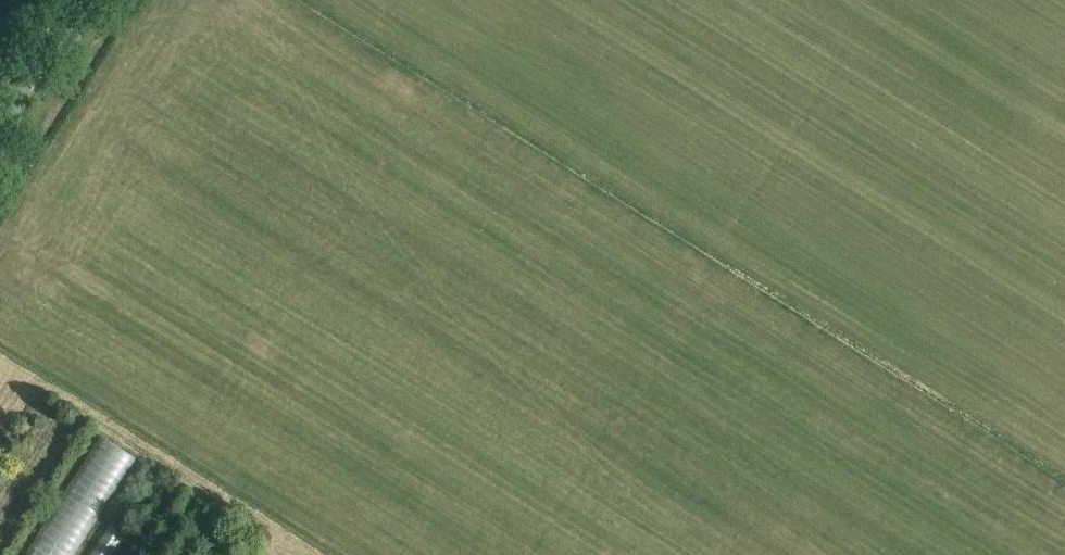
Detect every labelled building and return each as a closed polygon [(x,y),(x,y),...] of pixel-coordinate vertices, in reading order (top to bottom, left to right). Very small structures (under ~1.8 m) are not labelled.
[(149,455),(115,433),(36,554),(85,554),(149,455)]
